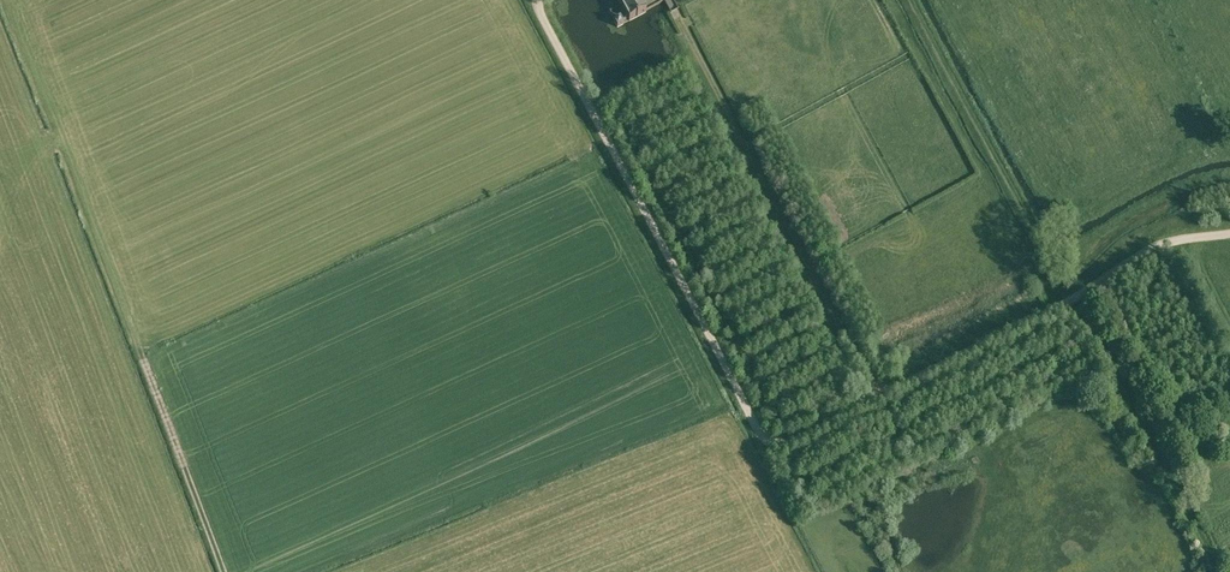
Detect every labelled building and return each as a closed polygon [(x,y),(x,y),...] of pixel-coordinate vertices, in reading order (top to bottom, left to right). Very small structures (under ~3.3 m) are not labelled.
[(614,20),(617,26),(623,23),(622,21),(628,17),(629,20),(646,11),(640,0),(619,0),(621,5),(610,11),(615,20),(614,20)] [(740,101),(744,109),(758,102),(754,95),(740,101)]
